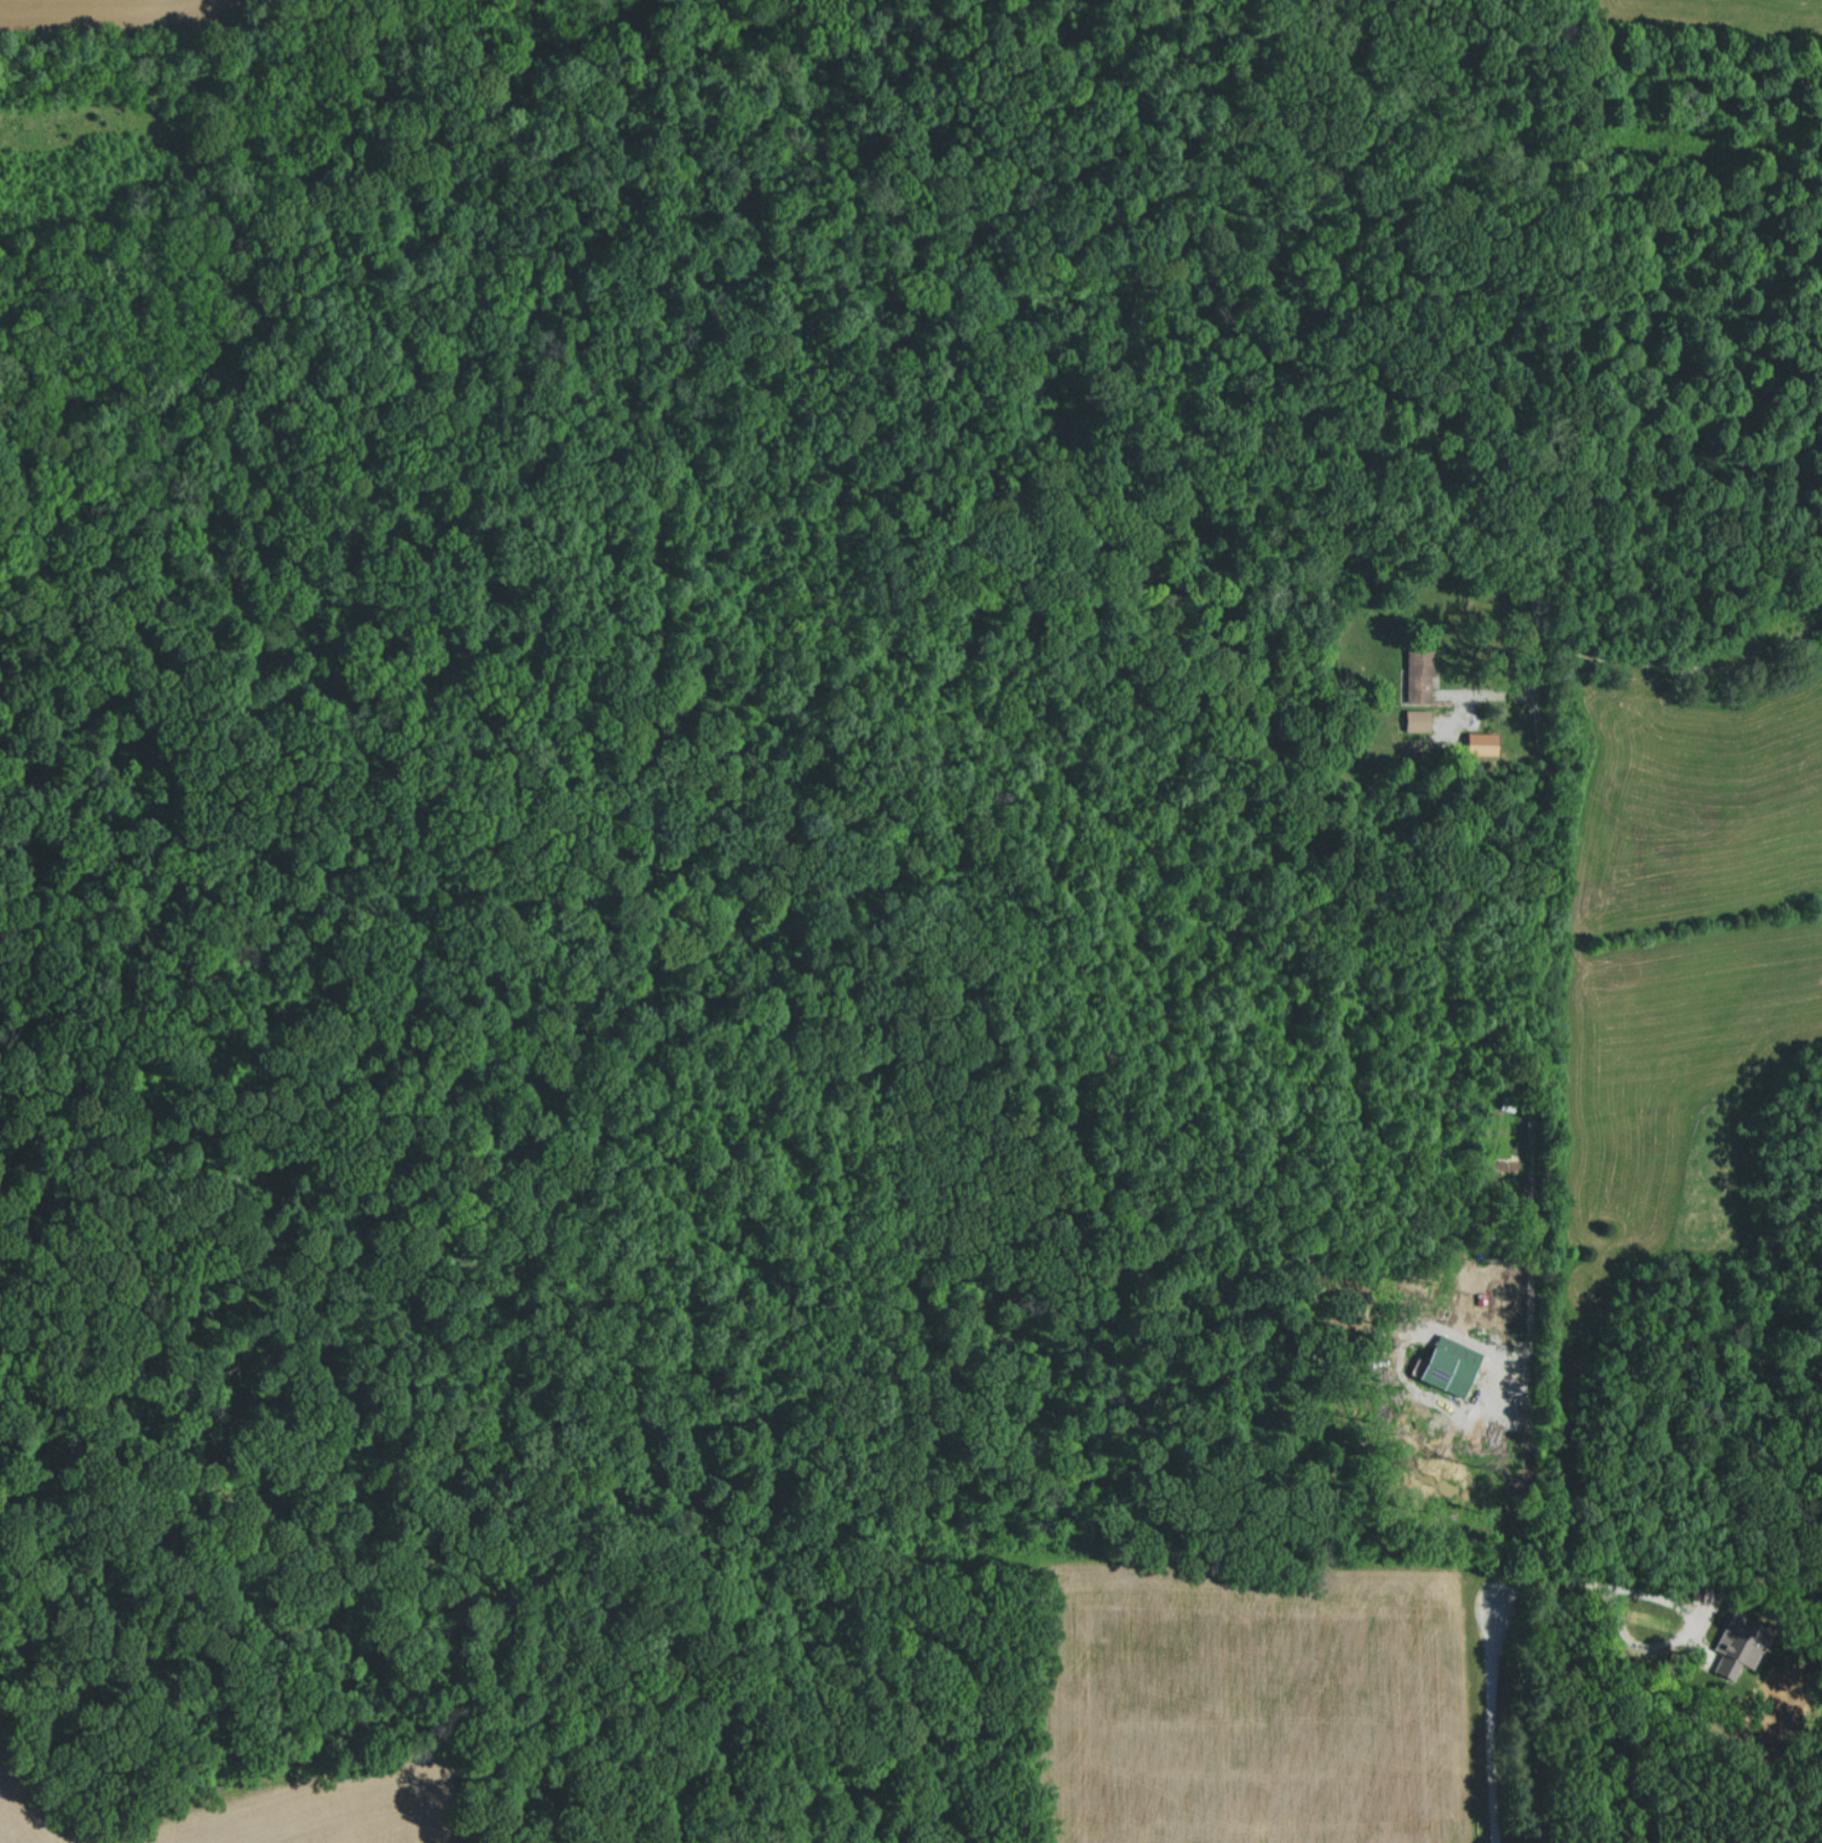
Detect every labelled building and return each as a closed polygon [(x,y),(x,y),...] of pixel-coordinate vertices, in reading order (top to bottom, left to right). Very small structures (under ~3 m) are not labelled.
[(1503,733),(1474,732),(1474,754),(1503,754),(1503,733)]
